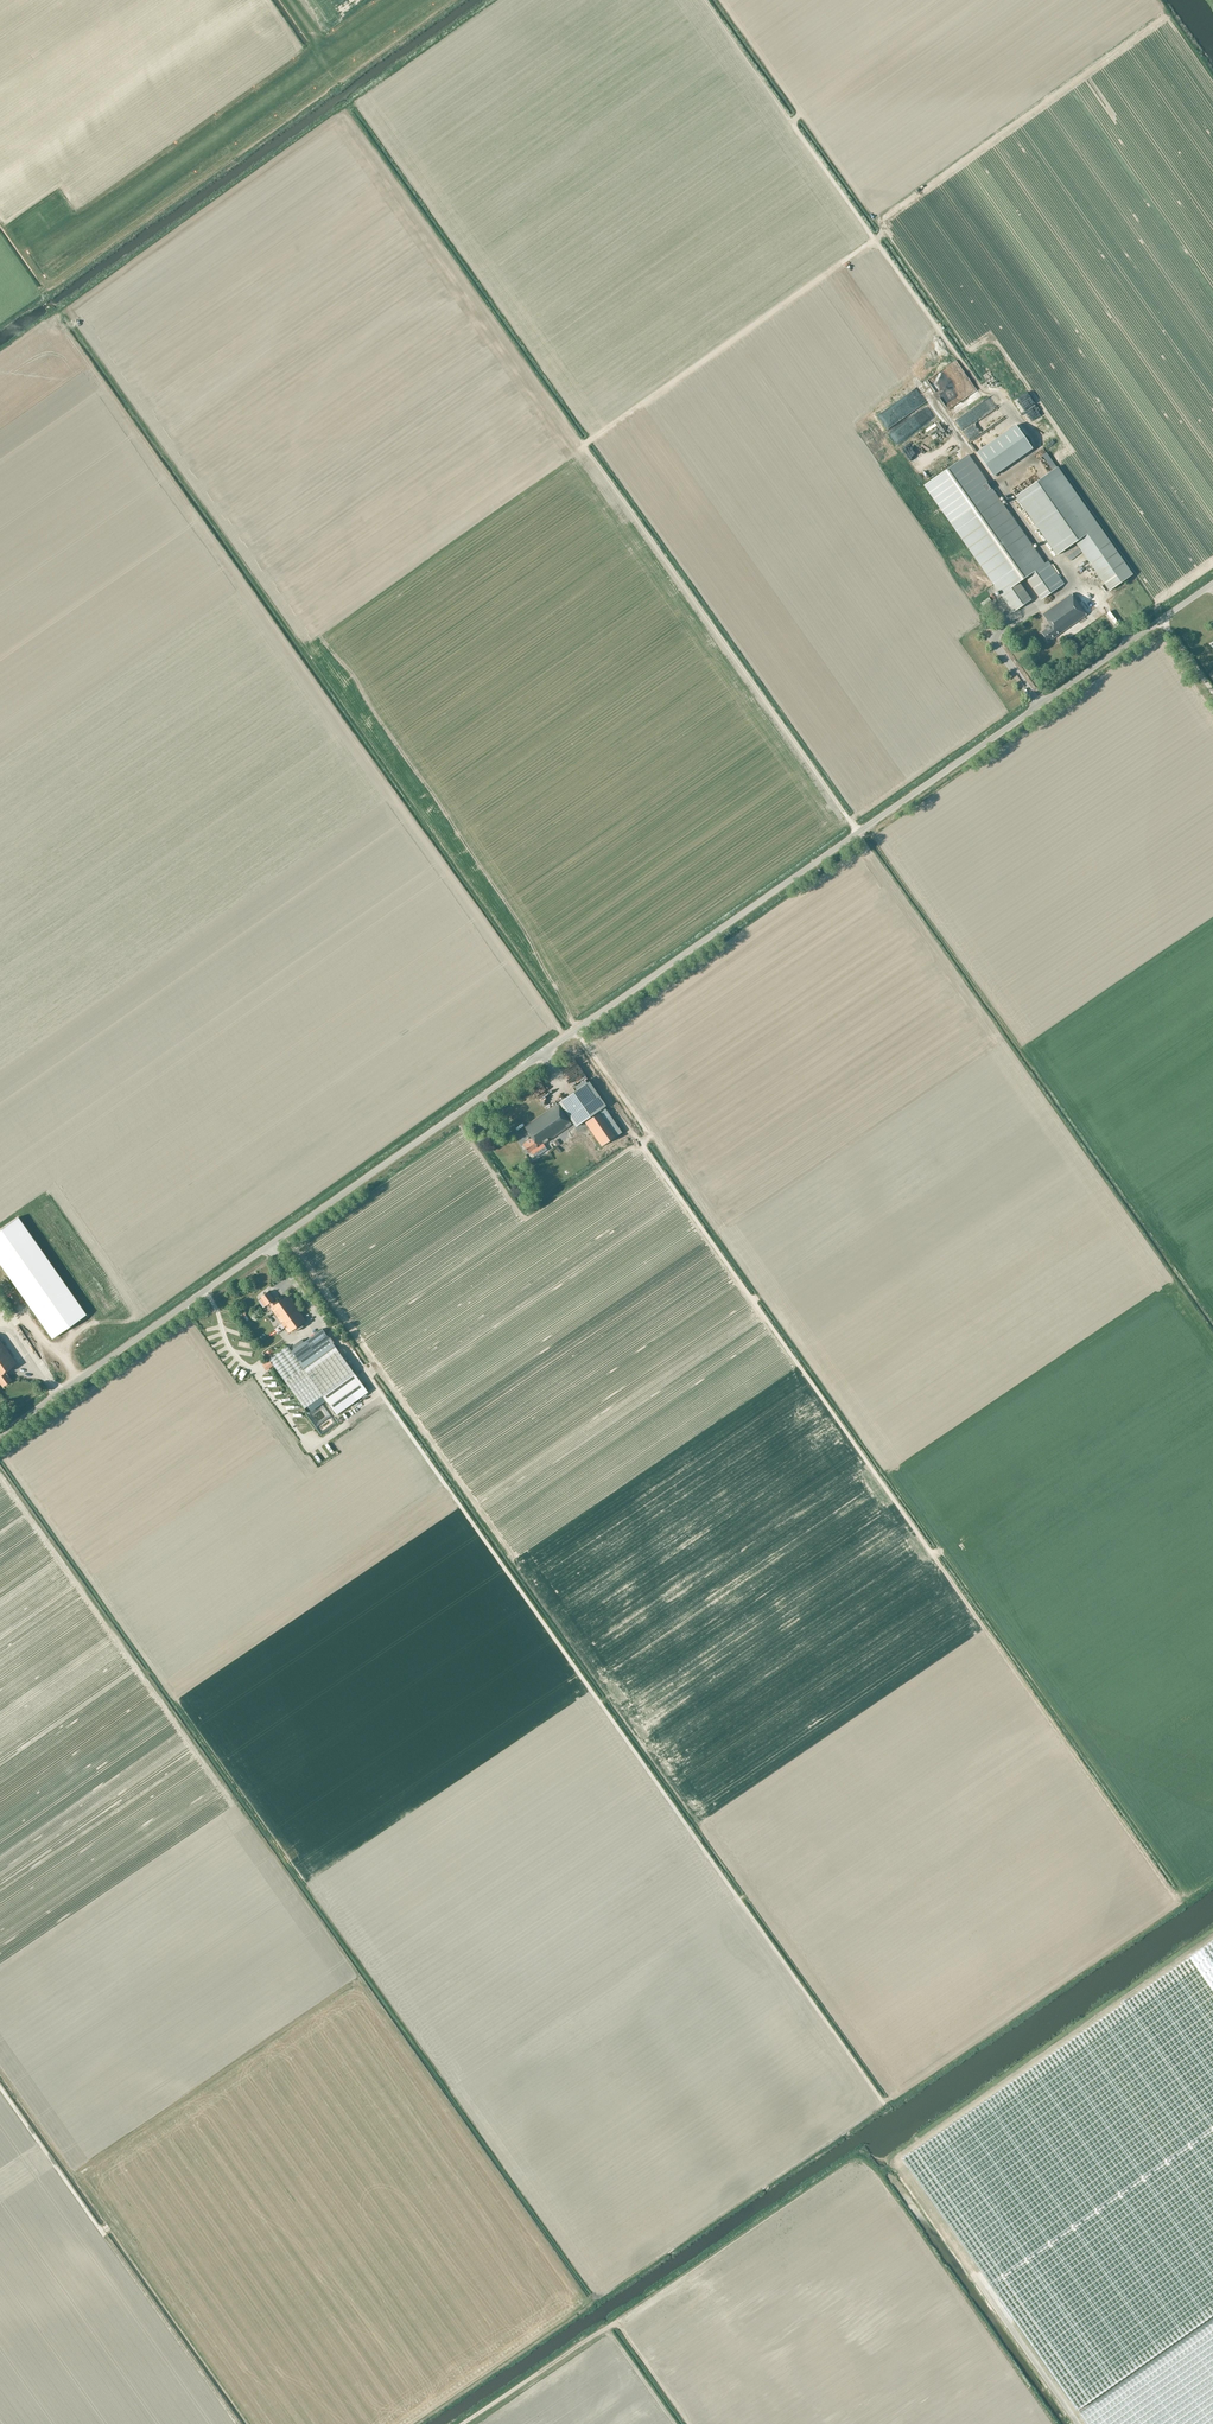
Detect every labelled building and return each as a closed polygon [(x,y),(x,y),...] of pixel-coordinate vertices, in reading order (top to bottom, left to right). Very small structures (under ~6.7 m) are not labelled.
[(892,338),(884,344),(890,352),(898,345),(892,338)] [(927,373),(938,369),(936,362),(925,366),(927,373)] [(982,379),(989,376),(986,370),(979,374),(982,379)] [(904,394),(873,414),(882,428),(892,422),(889,417),(910,403),(904,394)] [(869,395),(863,402),(869,407),(875,400),(869,395)] [(958,429),(986,412),(984,409),(990,404),(987,399),(953,420),(958,429)] [(1016,425),(977,453),(993,476),(1032,449),(1016,425)] [(980,445),(977,438),(969,441),(971,448),(980,445)] [(1047,467),(1051,464),(1042,452),(1038,455),(1047,467)] [(1063,583),(1046,559),(1042,562),(967,455),(925,485),(1014,611),(1031,599),(1018,582),(1025,577),(1041,599),(1063,583)] [(1077,543),(1110,592),(1134,576),(1060,467),(1018,496),(1058,555),(1077,543)] [(1053,639),(1087,615),(1072,594),(1044,614),(1052,626),(1042,632),(1047,641),(1052,637),(1053,639)] [(577,1127),(606,1107),(590,1082),(560,1103),(561,1104),(560,1105),(559,1103),(525,1126),(533,1138),(524,1144),(529,1153),(535,1149),(536,1150),(573,1123),(572,1122),(573,1121),(577,1127)] [(597,1114),(586,1122),(602,1146),(617,1135),(618,1135),(622,1132),(605,1108),(596,1113),(597,1114)] [(0,1229),(0,1264),(52,1338),(86,1314),(18,1217),(0,1229)] [(261,1299),(258,1301),(263,1308),(268,1305),(270,1303),(272,1307),(290,1332),(307,1320),(289,1295),(277,1303),(275,1300),(269,1291),(262,1297),(260,1298),(261,1299)] [(287,1346),(269,1359),(270,1360),(271,1360),(275,1365),(274,1366),(305,1408),(308,1406),(310,1409),(311,1411),(323,1402),(326,1400),(337,1415),(369,1391),(324,1328),(292,1350),(291,1351),(287,1346)] [(4,1386),(12,1380),(6,1371),(17,1363),(0,1339),(0,1381),(4,1386)] [(266,1364),(265,1364),(269,1369),(274,1366),(275,1365),(271,1360),(270,1360),(266,1364)] [(340,1437),(332,1442),(334,1445),(342,1440),(340,1437)] [(1190,1956),(1212,1989),(1212,1940),(1190,1956)] [(1084,2414),(1091,2423),(1212,2423),(1212,2323),(1084,2414)]
